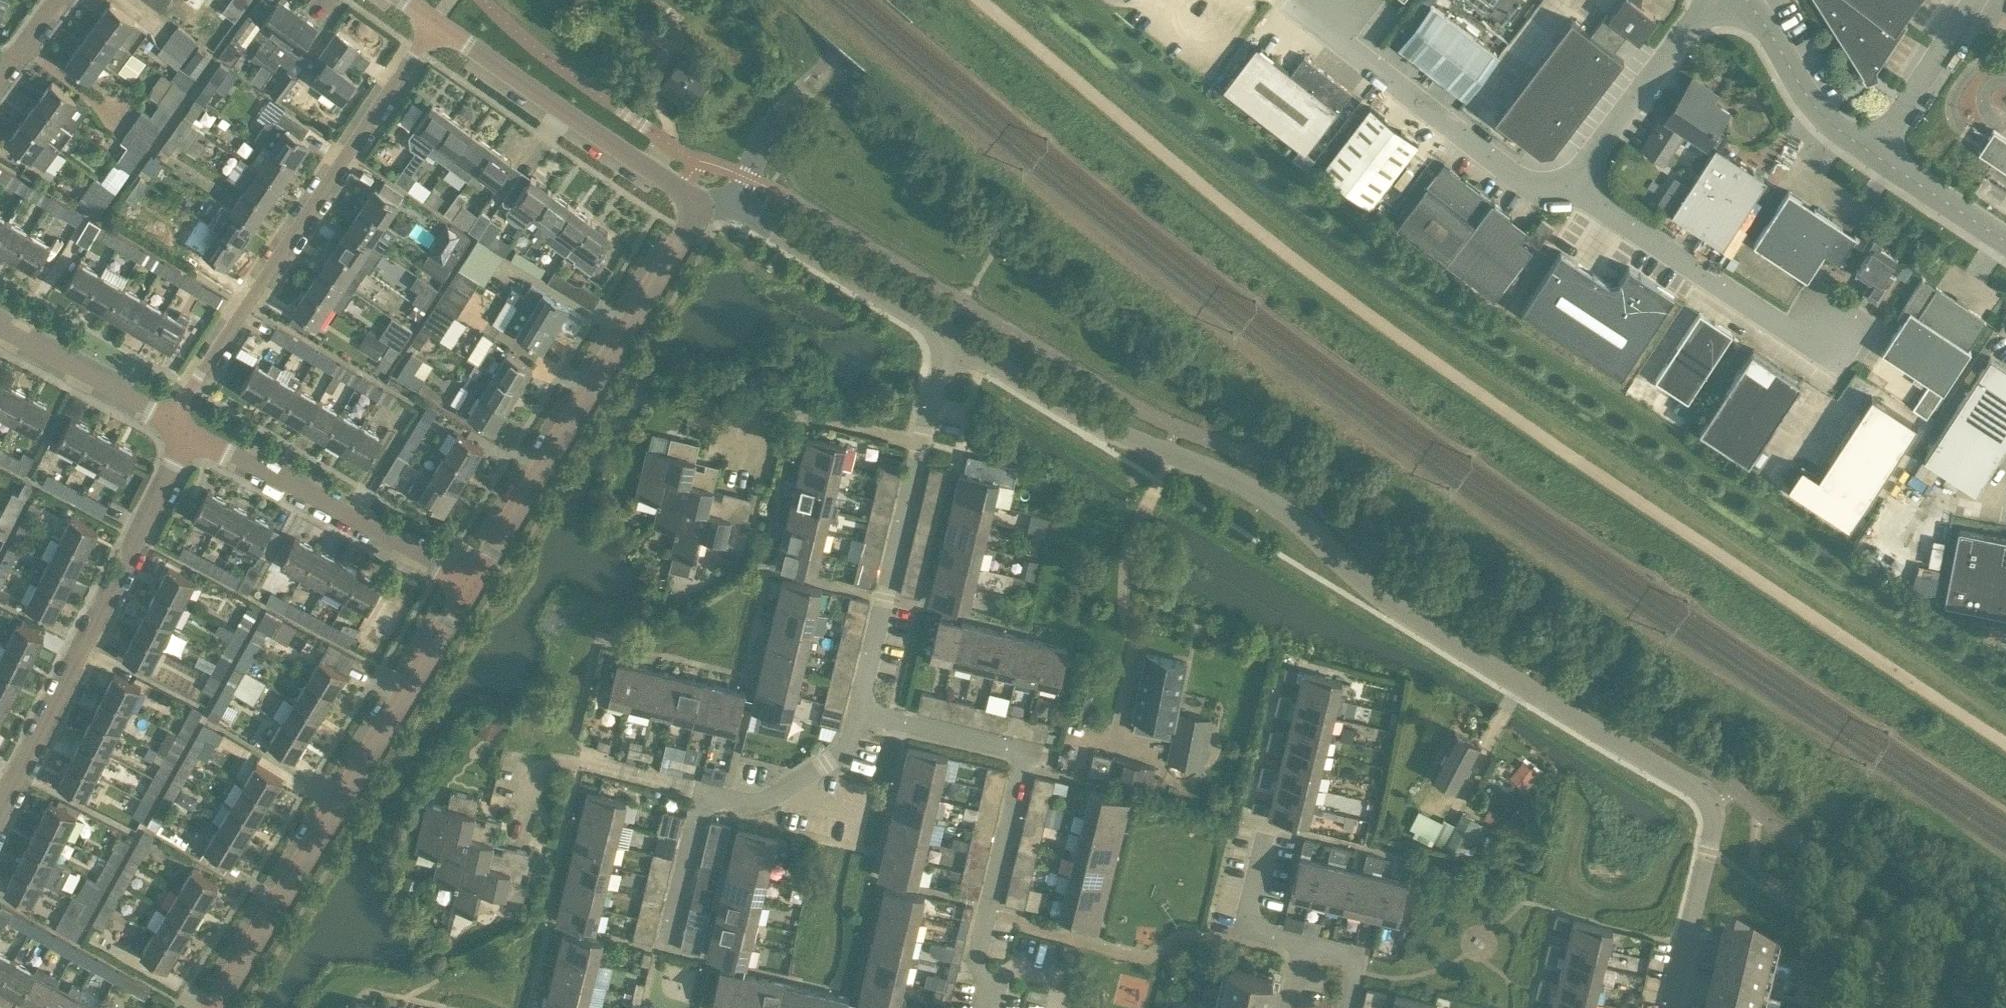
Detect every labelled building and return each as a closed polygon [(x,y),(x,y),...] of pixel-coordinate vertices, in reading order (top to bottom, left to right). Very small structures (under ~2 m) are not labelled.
[(96,21),(133,48),(147,30),(134,19),(135,18),(111,0),(96,21)] [(162,10),(169,0),(148,0),(162,10)] [(204,0),(184,0),(179,6),(189,13),(193,7),(197,10),(204,0)] [(249,0),(228,0),(222,9),(235,19),(249,0)] [(299,11),(283,0),(277,0),(261,23),(253,35),(262,41),(250,58),(260,65),(251,77),(252,77),(299,11)] [(1452,0),(1432,0),(1431,1),(1446,10),(1452,0)] [(1523,0),(1476,0),(1505,23),(1523,0)] [(1591,33),(1613,50),(1628,31),(1638,39),(1655,17),(1632,0),(1622,0),(1610,16),(1606,13),(1591,33)] [(1835,31),(1858,0),(1815,0),(1835,31)] [(1900,20),(1875,0),(1858,0),(1835,31),(1863,76),(1875,71),(1907,24),(1900,20)] [(1900,20),(1915,0),(1875,0),(1900,20)] [(1398,45),(1466,97),(1498,55),(1430,3),(1398,45)] [(289,66),(300,51),(318,25),(299,11),(252,77),(263,85),(280,60),(289,66)] [(219,53),(232,63),(247,43),(238,36),(253,16),(249,13),(219,53)] [(649,15),(639,29),(663,45),(672,31),(649,15)] [(1571,18),(1495,118),(1540,153),(1552,151),(1623,58),(1613,50),(1591,33),(1571,18)] [(81,40),(105,58),(106,57),(119,67),(133,48),(96,21),(81,40)] [(170,34),(189,48),(197,37),(179,23),(170,34)] [(355,34),(354,33),(350,31),(344,40),(353,46),(359,37),(355,34)] [(356,48),(353,46),(344,40),(335,33),(314,61),(322,66),(314,77),(326,86),(318,97),(333,107),(354,77),(341,68),(356,48)] [(158,52),(177,65),(189,48),(170,34),(158,52)] [(105,58),(81,40),(66,60),(90,78),(105,58)] [(1256,45),(1223,88),(1300,148),(1293,157),(1307,169),(1315,159),(1305,152),(1338,109),(1351,92),(1312,62),(1304,55),(1291,72),(1256,45)] [(196,72),(209,54),(198,46),(185,64),(196,72)] [(694,97),(707,78),(679,59),(661,85),(680,99),(685,91),(694,97)] [(214,90),(219,83),(230,68),(221,62),(210,77),(206,83),(214,90)] [(178,68),(172,77),(187,88),(194,79),(178,68)] [(271,91),(282,99),(297,78),(286,70),(271,91)] [(159,102),(171,110),(186,90),(187,88),(172,77),(171,78),(162,72),(147,93),(159,102)] [(1663,161),(1684,129),(1705,143),(1707,140),(1715,145),(1719,147),(1727,135),(1715,128),(1728,109),(1711,99),(1715,92),(1692,77),(1668,116),(1665,114),(1643,148),(1663,161)] [(37,100),(74,128),(90,107),(52,79),(37,100)] [(206,83),(197,95),(183,115),(192,121),(214,90),(206,83)] [(22,120),(59,148),(74,128),(37,100),(22,120)] [(159,102),(151,114),(143,108),(136,119),(155,132),(171,110),(159,102)] [(407,172),(411,175),(429,150),(437,140),(453,118),(432,103),(416,125),(417,126),(410,136),(411,146),(416,149),(404,166),(409,169),(407,172)] [(1369,206),(1418,143),(1371,107),(1322,170),(1369,206)] [(266,122),(256,136),(295,162),(308,141),(303,137),(309,128),(284,110),(277,121),(274,119),(266,122)] [(169,135),(198,155),(210,137),(191,124),(192,121),(183,115),(176,126),(169,135)] [(230,122),(223,117),(218,123),(225,129),(230,122)] [(437,140),(429,150),(449,165),(457,155),(473,132),(453,118),(437,140)] [(128,129),(148,143),(155,132),(136,119),(128,129)] [(59,148),(22,120),(7,139),(41,164),(55,146),(59,148)] [(116,159),(130,170),(148,143),(128,129),(121,139),(111,155),(116,159)] [(1994,129),(1985,143),(1979,151),(2005,169),(2005,137),(1994,129)] [(457,155),(449,165),(469,179),(476,169),(477,169),(493,147),(473,132),(457,155)] [(198,155),(169,135),(160,147),(169,153),(176,144),(195,158),(198,155)] [(295,162),(256,136),(256,137),(271,148),(259,167),(281,182),(295,162)] [(1674,176),(1657,203),(1672,213),(1722,246),(1766,179),(1719,148),(1716,146),(1714,148),(1689,186),(1674,176)] [(508,189),(521,169),(511,162),(512,161),(493,147),(477,169),(496,183),(497,181),(508,189)] [(281,182),(259,167),(258,168),(240,156),(228,175),(267,202),(281,182)] [(146,170),(156,177),(164,165),(154,158),(146,170)] [(130,170),(116,159),(101,179),(116,190),(130,170)] [(1397,222),(1446,260),(1493,297),(1532,247),(1521,238),(1528,228),(1492,200),(1443,163),(1397,222)] [(407,172),(409,169),(404,166),(396,178),(405,184),(411,175),(407,172)] [(521,169),(508,189),(503,198),(504,199),(503,200),(503,201),(504,202),(506,204),(508,205),(510,203),(511,204),(506,209),(508,211),(507,212),(507,213),(509,217),(512,219),(515,222),(519,224),(525,225),(526,224),(528,224),(535,214),(534,214),(552,190),(532,175),(532,176),(521,169)] [(7,171),(1,181),(22,193),(28,183),(7,171)] [(116,190),(101,179),(95,175),(76,202),(98,215),(116,190)] [(267,202),(228,175),(227,177),(244,188),(234,204),(256,219),(267,202)] [(126,197),(135,203),(149,182),(141,176),(126,197)] [(385,181),(380,189),(376,186),(362,207),(384,222),(404,193),(385,181)] [(28,183),(22,193),(43,205),(49,195),(28,183)] [(534,214),(535,214),(542,219),(534,231),(546,240),(555,228),(572,204),(552,190),(534,214)] [(1850,242),(1854,235),(1855,234),(1788,190),(1754,243),(1785,263),(1807,277),(1824,251),(1838,260),(1850,242)] [(458,191),(452,200),(453,201),(457,204),(459,202),(462,204),(467,198),(460,192),(458,191)] [(49,195),(43,205),(60,215),(66,205),(49,195)] [(445,210),(444,212),(453,218),(454,216),(462,204),(459,202),(457,204),(453,201),(452,200),(445,210)] [(256,219),(234,204),(220,225),(242,240),(256,219)] [(454,216),(453,218),(469,229),(470,226),(478,214),(464,205),(462,204),(454,216)] [(555,228),(546,240),(556,247),(559,242),(569,250),(574,243),(592,219),(572,204),(555,228)] [(352,221),(375,237),(384,222),(362,207),(352,221)] [(470,226),(469,229),(479,235),(480,233),(490,218),(491,218),(492,216),(491,216),(481,209),(478,214),(470,226)] [(0,231),(0,248),(14,256),(29,230),(8,218),(0,231)] [(94,236),(114,247),(121,237),(88,218),(75,240),(88,247),(94,236)] [(479,235),(478,236),(489,244),(502,225),(491,218),(490,218),(480,233),(479,235)] [(1537,246),(1552,227),(1541,218),(1526,238),(1537,246)] [(612,233),(592,219),(574,243),(569,250),(568,251),(576,257),(573,261),(590,274),(606,252),(601,248),(612,233)] [(338,243),(361,258),(375,237),(352,221),(338,243)] [(450,222),(440,237),(447,242),(446,245),(451,248),(460,254),(466,244),(470,237),(462,231),(462,230),(450,222)] [(242,240),(220,225),(205,248),(227,263),(242,240)] [(29,230),(14,256),(35,269),(50,243),(29,230)] [(1869,251),(1855,272),(1869,281),(1862,291),(1878,301),(1895,275),(1888,271),(1897,257),(1883,248),(1888,240),(1873,231),(1865,242),(1862,247),(1869,251)] [(487,256),(493,246),(489,244),(478,236),(472,246),(487,256)] [(121,237),(114,247),(136,259),(142,249),(121,237)] [(322,267),(344,282),(361,258),(338,243),(322,267)] [(464,258),(458,267),(475,277),(487,256),(472,246),(464,258)] [(460,254),(451,248),(444,259),(452,265),(460,254)] [(142,249),(136,259),(157,271),(163,261),(142,249)] [(531,259),(516,249),(511,258),(526,267),(531,259)] [(1621,376),(1674,295),(1629,266),(1618,282),(1610,284),(1560,251),(1521,311),(1621,376)] [(1731,254),(1724,264),(1732,269),(1738,259),(1731,254)] [(85,297),(100,272),(78,259),(64,285),(85,297)] [(526,267),(540,276),(546,268),(531,259),(526,267)] [(163,261),(157,271),(178,283),(184,273),(163,261)] [(1897,274),(1905,280),(1912,269),(1904,264),(1897,274)] [(308,287),(331,302),(344,282),(322,267),(308,287)] [(443,292),(463,305),(478,280),(485,284),(486,284),(475,277),(458,267),(450,281),(443,292)] [(554,270),(547,281),(593,308),(601,294),(582,283),(575,282),(554,270)] [(100,272),(85,297),(106,309),(121,284),(100,272)] [(222,296),(202,283),(184,273),(178,283),(217,306),(222,296)] [(507,297),(555,326),(569,304),(532,282),(524,295),(513,288),(507,297)] [(1902,321),(1881,352),(1929,383),(1918,399),(1932,408),(1943,393),(1971,350),(1967,348),(1986,320),(1935,287),(1933,291),(1927,287),(1923,284),(1920,282),(1896,317),(1902,321)] [(420,298),(428,303),(437,289),(429,283),(420,298)] [(121,284),(106,309),(127,322),(142,296),(121,284)] [(331,302),(308,287),(294,308),(317,323),(331,302)] [(463,305),(443,292),(437,302),(457,315),(463,305)] [(142,296),(127,322),(148,334),(163,308),(142,296)] [(555,326),(507,297),(502,306),(513,313),(505,325),(542,348),(555,326)] [(428,303),(420,298),(410,314),(419,319),(428,303)] [(457,315),(437,302),(429,314),(421,326),(442,338),(457,315)] [(181,311),(177,317),(163,308),(148,334),(170,346),(181,327),(193,334),(197,328),(187,322),(190,316),(181,311)] [(1733,334),(1700,312),(1655,379),(1688,401),(1733,334)] [(402,322),(390,341),(392,342),(400,348),(412,329),(402,322)] [(442,338),(421,326),(411,342),(420,347),(430,331),(442,339),(442,338)] [(291,349),(297,338),(277,327),(271,337),(291,349)] [(393,358),(384,352),(389,345),(387,344),(388,341),(369,329),(358,347),(377,359),(379,357),(381,359),(378,364),(386,369),(393,358)] [(297,338),(291,349),(312,361),(318,350),(297,338)] [(472,357),(519,386),(532,364),(492,340),(483,354),(478,347),(472,357)] [(384,352),(393,358),(400,348),(392,342),(389,346),(389,345),(384,352)] [(1748,460),(1801,380),(1752,348),(1699,427),(1748,460)] [(318,350),(312,361),(333,373),(339,363),(318,350)] [(412,351),(397,376),(418,389),(433,364),(412,351)] [(1992,466),(2005,444),(2005,367),(1990,356),(1941,432),(1992,466)] [(464,382),(507,407),(519,386),(472,357),(471,359),(483,365),(476,376),(470,372),(464,382)] [(261,400),(280,366),(273,362),(269,369),(254,361),(239,387),(261,400)] [(339,363),(333,373),(354,386),(360,375),(339,363)] [(280,366),(261,400),(282,412),(301,379),(294,375),(294,371),(286,367),(282,367),(280,366)] [(360,375),(354,386),(375,398),(381,387),(360,375)] [(301,379),(282,412),(303,424),(318,398),(299,387),(303,380),(301,379)] [(28,393),(7,382),(0,394),(0,412),(14,419),(28,393)] [(507,407),(464,382),(470,386),(457,406),(494,429),(507,407)] [(381,387),(375,398),(393,408),(399,398),(381,387)] [(28,393),(14,419),(37,431),(50,405),(28,393)] [(1788,486),(1850,526),(1916,425),(1872,396),(1819,477),(1801,466),(1788,486)] [(318,398),(303,424),(324,436),(339,410),(318,398)] [(339,410),(324,436),(345,449),(361,423),(339,410)] [(79,454),(93,427),(71,416),(57,442),(79,454)] [(411,432),(421,438),(431,422),(420,417),(411,432)] [(361,423),(345,449),(367,461),(382,435),(361,423)] [(101,465),(114,439),(93,427),(79,454),(101,465)] [(444,452),(470,468),(483,446),(457,431),(444,452)] [(398,453),(408,460),(421,438),(411,432),(398,453)] [(1992,466),(1941,432),(1924,457),(1975,491),(1992,466)] [(808,434),(807,435),(802,457),(846,468),(847,464),(843,463),(847,444),(808,434)] [(666,478),(708,489),(708,488),(712,489),(718,464),(705,461),(704,468),(689,465),(690,458),(694,459),(699,442),(670,435),(666,452),(648,448),(637,495),(661,501),(666,478)] [(134,470),(128,467),(136,450),(114,439),(101,465),(129,480),(134,470)] [(25,475),(33,458),(23,452),(20,458),(0,448),(0,461),(25,475)] [(431,474),(457,489),(470,468),(444,452),(431,474)] [(408,460),(398,453),(385,476),(395,482),(408,460)] [(881,465),(901,470),(903,460),(884,455),(881,465)] [(837,487),(840,471),(845,472),(846,468),(802,457),(797,477),(837,487)] [(1914,472),(1931,483),(1940,470),(1923,459),(1914,472)] [(59,493),(64,482),(46,473),(48,469),(37,464),(32,475),(43,482),(42,484),(59,493)] [(928,474),(948,479),(950,469),(931,464),(928,474)] [(409,489),(419,494),(444,510),(457,489),(431,474),(422,468),(409,489)] [(961,470),(955,492),(999,502),(1000,499),(996,498),(1000,480),(961,470)] [(832,505),(837,487),(797,477),(792,499),(836,509),(837,506),(832,505)] [(666,478),(661,501),(655,524),(677,530),(678,530),(683,506),(729,517),(735,493),(723,490),(722,497),(707,494),(708,489),(666,478)] [(25,496),(31,485),(25,481),(19,493),(25,496)] [(64,482),(59,493),(80,504),(85,494),(64,482)] [(216,526),(229,500),(207,488),(194,515),(216,526)] [(874,496),(893,500),(895,493),(876,488),(874,496)] [(950,513),(990,523),(994,507),(998,508),(999,502),(955,492),(950,513)] [(752,498),(735,493),(729,517),(683,506),(678,530),(677,530),(671,553),(696,559),(701,536),(744,546),(748,528),(742,527),(744,516),(748,517),(752,498)] [(85,494),(80,504),(103,516),(108,505),(85,494)] [(893,500),(874,496),(871,507),(891,512),(893,500)] [(921,506),(940,511),(942,502),(923,497),(921,506)] [(826,529),(830,514),(835,515),(836,509),(792,499),(787,520),(826,529)] [(1031,502),(1029,509),(1040,512),(1042,501),(1035,499),(1031,502)] [(237,537),(251,511),(229,500),(216,526),(237,537)] [(22,518),(33,524),(42,508),(31,502),(22,518)] [(940,511),(921,506),(918,517),(937,521),(940,511)] [(11,524),(15,517),(2,511),(0,515),(0,519),(11,524)] [(251,511),(237,537),(238,538),(234,545),(243,549),(247,543),(259,549),(273,523),(251,511)] [(986,541),(990,523),(950,513),(945,534),(989,545),(990,541),(986,541)] [(59,537),(86,550),(97,528),(70,514),(59,537)] [(11,540),(22,546),(33,524),(22,518),(11,540)] [(822,547),(826,529),(787,520),(782,541),(826,551),(827,548),(822,547)] [(1984,534),(1958,529),(1944,603),(2005,614),(2005,538),(1984,534)] [(864,538),(883,543),(885,535),(866,530),(864,538)] [(940,555),(980,565),(984,550),(988,551),(989,545),(945,534),(940,555)] [(303,573),(317,547),(294,535),(281,561),(303,573)] [(59,537),(48,559),(75,572),(86,550),(59,537)] [(883,543),(864,538),(861,550),(880,554),(883,543)] [(1932,538),(1928,564),(1939,566),(1944,541),(1932,538)] [(910,548),(930,553),(932,544),(912,539),(910,548)] [(0,562),(11,568),(22,546),(11,540),(0,562)] [(825,557),(826,551),(782,541),(777,563),(816,572),(820,556),(825,557)] [(195,565),(201,555),(184,546),(178,556),(195,565)] [(308,586),(312,578),(324,584),(338,558),(317,547),(303,573),(299,581),(308,586)] [(930,553),(910,548),(908,559),(927,564),(930,553)] [(201,555),(195,565),(217,576),(222,566),(201,555)] [(976,583),(980,565),(940,555),(935,577),(979,587),(980,584),(976,583)] [(1038,559),(1025,556),(1021,575),(1034,578),(1038,559)] [(346,595),(360,570),(338,558),(324,584),(346,595)] [(75,572),(48,559),(37,581),(64,594),(75,572)] [(0,562),(0,563),(0,598),(6,601),(11,593),(1,587),(11,568),(0,562)] [(157,588),(184,602),(195,579),(168,565),(157,588)] [(222,566),(217,576),(239,588),(244,578),(222,566)] [(360,570),(346,595),(368,607),(382,581),(360,570)] [(856,572),(853,582),(873,587),(875,577),(856,572)] [(666,578),(657,576),(655,583),(664,585),(666,578)] [(979,587),(935,577),(930,598),(970,608),(974,592),(978,593),(979,587)] [(779,600),(822,610),(823,607),(819,606),(823,589),(784,579),(779,600)] [(25,603),(53,617),(64,594),(37,581),(25,603)] [(919,596),(922,587),(902,582),(900,592),(919,596)] [(184,602),(157,588),(146,609),(173,623),(184,602)] [(282,611),(288,601),(272,592),(266,603),(282,611)] [(870,601),(850,596),(848,606),(867,611),(870,601)] [(773,621),(813,631),(817,615),(821,615),(822,610),(779,600),(773,621)] [(288,601),(282,611),(304,623),(309,612),(288,601)] [(235,628),(246,633),(257,613),(246,607),(235,628)] [(135,631),(162,645),(173,623),(146,609),(135,631)] [(254,632),(264,638),(267,632),(274,636),(283,620),(266,610),(254,632)] [(309,612),(304,623),(325,634),(331,624),(309,612)] [(947,664),(952,665),(963,620),(940,615),(930,655),(948,659),(947,664)] [(5,642),(32,656),(44,633),(17,620),(5,642)] [(956,666),(957,661),(975,666),(984,625),(963,620),(952,665),(956,666)] [(768,642),(812,653),(813,649),(809,648),(813,631),(773,621),(768,642)] [(331,624),(325,634),(348,646),(354,636),(331,624)] [(220,634),(229,639),(223,649),(234,654),(246,633),(235,628),(234,630),(226,625),(220,634)] [(995,676),(1005,631),(984,625),(975,666),(990,669),(989,674),(995,676)] [(840,637),(860,642),(862,634),(842,629),(840,637)] [(165,663),(155,658),(162,645),(135,631),(123,654),(147,665),(142,673),(171,687),(178,672),(164,665),(165,663)] [(1027,636),(1005,631),(995,676),(998,676),(999,671),(1017,676),(1027,636)] [(240,657),(250,663),(264,638),(254,632),(240,657)] [(1027,636),(1017,676),(1032,680),(1031,684),(1037,686),(1048,641),(1027,636)] [(860,642),(840,637),(838,648),(857,653),(860,642)] [(1048,641),(1037,686),(1040,687),(1042,682),(1059,686),(1069,646),(1048,641)] [(5,642),(0,653),(0,667),(21,677),(32,656),(5,642)] [(763,663),(803,673),(807,657),(811,658),(812,653),(768,642),(763,663)] [(329,644),(321,657),(320,656),(313,668),(339,683),(354,658),(329,644)] [(211,670),(222,676),(234,654),(223,649),(211,670)] [(1137,716),(1134,727),(1170,735),(1165,761),(1200,769),(1211,719),(1176,711),(1186,661),(1147,653),(1134,716),(1137,716)] [(226,681),(236,687),(250,663),(240,657),(226,681)] [(624,709),(629,710),(640,665),(618,660),(608,699),(625,704),(624,709)] [(758,684),(802,695),(802,691),(798,690),(803,673),(763,663),(758,684)] [(634,705),(651,710),(660,670),(640,665),(629,710),(633,711),(634,705)] [(0,667),(0,694),(10,699),(21,677),(0,667)] [(1296,678),(1297,671),(1298,670),(1286,667),(1283,676),(1295,679),(1296,678)] [(339,683),(313,668),(299,692),(325,707),(339,683)] [(200,687),(190,697),(206,705),(222,676),(211,670),(201,687),(200,687)] [(671,720),(682,676),(660,670),(651,710),(668,714),(666,719),(671,720)] [(830,679),(850,684),(852,676),(832,671),(830,679)] [(1300,680),(1298,689),(1343,700),(1344,695),(1339,694),(1339,693),(1342,680),(1302,671),(1302,672),(1300,680)] [(103,694),(129,708),(141,685),(114,672),(103,694)] [(677,715),(694,720),(703,681),(682,676),(671,720),(676,721),(677,715)] [(850,684),(830,679),(827,691),(847,695),(850,684)] [(236,687),(226,681),(212,707),(222,713),(236,687)] [(694,720),(710,724),(709,729),(713,730),(724,686),(703,681),(694,720)] [(787,736),(792,715),(796,699),(800,701),(802,695),(758,684),(752,707),(761,709),(756,729),(787,736)] [(717,731),(719,726),(736,730),(746,691),(724,686),(713,730),(717,731)] [(1343,700),(1298,689),(1294,706),(1333,716),(1336,703),(1342,705),(1343,700)] [(1005,710),(1007,695),(988,691),(986,706),(1005,710)] [(325,707),(299,692),(284,716),(310,732),(325,707)] [(917,711),(927,714),(932,694),(922,692),(917,711)] [(0,694),(0,720),(10,699),(0,694)] [(92,716),(119,730),(129,708),(103,694),(92,716)] [(1277,702),(1290,705),(1292,697),(1279,694),(1277,702)] [(961,722),(966,702),(954,700),(950,719),(961,722)] [(966,702),(961,722),(969,724),(974,704),(966,702)] [(1290,705),(1277,702),(1275,712),(1287,715),(1290,705)] [(177,732),(188,737),(203,711),(193,705),(177,732)] [(1330,728),(1333,716),(1294,706),(1289,724),(1334,735),(1335,731),(1330,730),(1330,728)] [(207,716),(217,722),(222,713),(212,707),(207,716)] [(1003,732),(1008,712),(997,710),(992,729),(1003,732)] [(1008,712),(1003,732),(1012,734),(1016,714),(1008,712)] [(839,728),(841,718),(822,713),(820,723),(839,728)] [(477,734),(494,742),(503,722),(487,714),(477,734)] [(81,738),(107,752),(119,730),(92,716),(81,738)] [(310,732),(284,716),(269,741),(295,757),(310,732)] [(1039,720),(1035,739),(1045,741),(1049,722),(1039,720)] [(206,760),(215,744),(218,746),(223,735),(203,723),(188,750),(199,756),(206,760)] [(1289,724),(1285,741),(1324,751),(1327,739),(1333,740),(1334,735),(1289,724)] [(1343,725),(1341,737),(1351,740),(1354,728),(1343,725)] [(1456,786),(1481,742),(1458,729),(1433,773),(1456,786)] [(1269,737),(1281,740),(1283,732),(1270,730),(1269,737)] [(165,753),(176,759),(188,737),(177,732),(165,753)] [(1269,737),(1266,747),(1279,750),(1281,740),(1269,737)] [(70,760),(97,773),(107,752),(81,738),(70,760)] [(609,750),(611,742),(599,739),(597,747),(609,750)] [(1285,741),(1281,759),(1326,769),(1327,766),(1321,765),(1324,751),(1285,741)] [(627,754),(640,757),(642,748),(629,745),(627,754)] [(949,774),(943,773),(948,755),(907,746),(902,767),(948,778),(949,774)] [(654,751),(642,748),(640,757),(652,760),(654,751)] [(186,777),(192,781),(196,773),(191,770),(199,756),(188,750),(177,771),(186,777)] [(153,775),(164,780),(176,759),(165,753),(165,754),(158,751),(153,759),(160,762),(153,775)] [(1094,752),(1089,773),(1150,787),(1155,767),(1094,752)] [(670,764),(682,767),(684,758),(672,755),(670,764)] [(697,762),(684,758),(682,767),(695,771),(697,762)] [(1326,769),(1281,759),(1277,776),(1315,785),(1318,774),(1325,776),(1326,769)] [(97,773),(70,760),(59,782),(85,796),(97,773)] [(1513,770),(1527,782),(1536,771),(1521,760),(1513,770)] [(244,783),(270,799),(283,777),(257,761),(244,783)] [(1260,772),(1273,775),(1275,768),(1262,765),(1260,772)] [(712,775),(724,778),(726,769),(714,766),(712,775)] [(1007,770),(988,766),(985,776),(1005,780),(1007,770)] [(937,798),(941,781),(946,783),(948,778),(902,767),(897,788),(937,798)] [(174,798),(186,777),(177,771),(165,792),(174,798)] [(1273,775),(1260,772),(1258,782),(1270,785),(1273,775)] [(142,796),(152,801),(164,780),(153,775),(142,796)] [(1054,780),(1035,776),(1032,785),(1052,790),(1054,780)] [(1312,800),(1315,785),(1277,776),(1272,793),(1318,804),(1318,801),(1312,800)] [(231,804),(257,820),(270,799),(244,783),(231,804)] [(446,829),(488,839),(489,839),(493,840),(499,816),(487,813),(485,819),(470,816),(471,810),(476,812),(480,795),(451,788),(447,804),(427,800),(416,847),(440,853),(446,829)] [(933,815),(937,798),(897,788),(892,810),(938,820),(939,816),(933,815)] [(1080,809),(1123,819),(1128,797),(1089,788),(1085,805),(1081,804),(1080,809)] [(588,791),(583,812),(627,823),(627,819),(623,818),(627,801),(588,791)] [(170,806),(182,813),(186,805),(174,798),(165,792),(147,825),(183,845),(189,836),(168,824),(167,826),(161,823),(170,806)] [(1270,802),(1268,812),(1307,821),(1310,809),(1316,810),(1318,804),(1272,793),(1270,802)] [(138,828),(142,820),(152,801),(142,796),(132,814),(133,815),(129,823),(138,828)] [(978,807),(997,812),(999,803),(980,799),(978,807)] [(1266,802),(1254,799),(1252,808),(1264,811),(1266,802)] [(38,822),(65,836),(77,813),(50,800),(38,822)] [(218,825),(244,841),(257,820),(231,804),(218,825)] [(997,812),(978,807),(975,818),(995,823),(997,812)] [(1025,817),(1044,822),(1046,813),(1027,808),(1025,817)] [(1324,808),(1322,814),(1344,820),(1343,826),(1352,829),(1356,816),(1324,808)] [(1079,831),(1117,840),(1123,819),(1080,809),(1079,814),(1083,815),(1079,831)] [(1433,839),(1442,821),(1419,809),(1410,827),(1415,829),(1433,839)] [(1504,816),(1490,809),(1485,817),(1499,825),(1504,816)] [(663,820),(682,825),(684,815),(665,810),(663,820)] [(927,840),(931,823),(936,825),(938,820),(892,810),(887,831),(927,840)] [(621,826),(622,823),(626,824),(627,823),(583,812),(578,833),(617,843),(621,826)] [(1454,827),(1445,845),(1462,853),(1463,850),(1472,854),(1478,840),(1483,843),(1491,826),(1462,812),(1456,823),(1454,827)] [(1044,822),(1025,817),(1022,828),(1042,832),(1044,822)] [(711,821),(709,831),(728,835),(731,825),(711,821)] [(27,844),(54,858),(65,836),(38,822),(27,844)] [(244,841),(218,825),(205,847),(207,848),(201,858),(215,866),(221,856),(231,862),(244,841)] [(737,826),(732,848),(777,859),(778,854),(773,853),(777,835),(737,826)] [(446,829),(440,853),(434,877),(457,882),(463,857),(511,869),(517,844),(505,841),(503,850),(487,846),(488,839),(446,829)] [(129,858),(139,864),(154,837),(144,831),(129,858)] [(923,857),(927,840),(887,831),(882,852),(927,862),(928,859),(923,857)] [(1079,831),(1075,848),(1071,847),(1070,851),(1112,861),(1117,840),(1079,831)] [(572,854),(616,865),(617,861),(612,860),(617,843),(578,833),(572,854)] [(967,849),(969,840),(954,836),(952,846),(967,849)] [(1303,837),(1300,849),(1309,852),(1312,839),(1303,837)] [(108,857),(118,863),(129,843),(119,838),(108,857)] [(968,849),(988,854),(990,845),(970,841),(968,849)] [(655,852),(674,857),(676,847),(657,843),(655,852)] [(1336,858),(1339,845),(1330,843),(1327,856),(1336,858)] [(53,859),(54,858),(27,844),(16,866),(43,879),(60,888),(71,868),(53,859)] [(463,857),(457,882),(452,905),(477,911),(483,887),(525,897),(529,878),(523,877),(526,867),(529,868),(534,848),(517,844),(511,869),(463,857)] [(1339,845),(1336,858),(1345,860),(1348,848),(1339,845)] [(727,869),(766,878),(770,862),(776,863),(777,859),(732,848),(727,869)] [(988,854),(968,849),(966,860),(985,865),(988,854)] [(1015,859),(1034,864),(1037,855),(1017,851),(1015,859)] [(1068,873),(1107,882),(1112,861),(1070,851),(1069,856),(1072,857),(1068,873)] [(674,857),(655,852),(652,862),(672,867),(674,857)] [(926,867),(927,862),(882,852),(877,873),(916,883),(920,866),(926,867)] [(1371,867),(1374,854),(1365,852),(1362,864),(1371,867)] [(616,865),(572,854),(567,876),(607,885),(611,870),(615,871),(616,865)] [(701,863),(720,868),(723,858),(703,854),(701,863)] [(1289,894),(1305,897),(1303,903),(1306,904),(1317,859),(1299,854),(1289,894)] [(1374,854),(1371,867),(1380,869),(1383,856),(1374,854)] [(96,879),(107,884),(118,863),(108,857),(96,879)] [(117,879),(127,885),(139,864),(129,858),(117,879)] [(1034,864),(1015,859),(1013,870),(1032,875),(1034,864)] [(1317,859),(1306,904),(1312,905),(1314,900),(1325,902),(1335,863),(1317,859)] [(1401,860),(1398,873),(1407,875),(1410,863),(1401,860)] [(720,868),(701,863),(698,873),(718,878),(720,868)] [(1325,902),(1339,906),(1338,912),(1342,912),(1352,867),(1335,863),(1325,902)] [(43,879),(16,866),(5,888),(31,902),(43,879)] [(180,889),(206,904),(219,883),(193,867),(180,889)] [(1352,867),(1342,912),(1348,914),(1349,908),(1361,911),(1370,871),(1352,867)] [(762,895),(766,878),(727,869),(722,890),(767,901),(768,897),(762,895)] [(1361,911),(1375,914),(1374,920),(1377,921),(1388,876),(1370,871),(1361,911)] [(1068,873),(1064,890),(1060,889),(1060,893),(1102,903),(1107,882),(1068,873)] [(79,892),(86,896),(84,900),(95,906),(107,884),(96,879),(95,880),(88,876),(79,892)] [(607,903),(602,902),(607,885),(567,876),(562,897),(606,908),(607,903)] [(1406,880),(1388,876),(1377,921),(1383,922),(1384,916),(1397,919),(1406,880)] [(404,885),(416,888),(418,882),(406,878),(404,885)] [(105,901),(115,907),(127,885),(117,879),(105,901)] [(960,883),(958,893),(978,897),(980,888),(960,883)] [(644,894),(664,899),(666,889),(647,885),(644,894)] [(926,913),(920,912),(924,895),(884,885),(879,907),(924,918),(926,913)] [(800,901),(803,889),(791,886),(788,898),(800,901)] [(206,904),(180,889),(167,910),(193,925),(206,904)] [(717,912),(757,921),(761,904),(766,906),(767,901),(722,890),(717,912)] [(1027,898),(1007,893),(1005,903),(1024,907),(1027,898)] [(1102,903),(1060,893),(1058,898),(1062,899),(1058,915),(1097,925),(1102,903)] [(664,899),(644,894),(642,904),(661,909),(664,899)] [(691,905),(710,910),(712,900),(693,896),(691,905)] [(605,912),(606,908),(562,897),(556,917),(596,927),(600,911),(605,912)] [(95,906),(84,900),(74,918),(63,912),(57,924),(79,935),(95,906)] [(115,907),(105,901),(92,922),(102,928),(115,907)] [(710,910),(691,905),(688,915),(708,920),(710,910)] [(970,919),(973,906),(964,905),(961,917),(970,919)] [(914,938),(918,921),(923,922),(924,918),(879,907),(874,928),(914,938)] [(193,925),(167,910),(155,931),(181,946),(193,925)] [(753,937),(757,921),(717,912),(712,933),(757,943),(758,939),(753,937)] [(1567,927),(1569,917),(1556,914),(1554,924),(1567,927)] [(1568,936),(1613,948),(1614,944),(1608,943),(1612,928),(1572,918),(1568,936)] [(636,927),(634,936),(653,941),(655,931),(636,927)] [(910,954),(914,938),(874,928),(869,949),(915,960),(916,956),(910,954)] [(604,958),(599,957),(603,938),(564,929),(558,951),(603,961),(604,958)] [(1734,930),(1732,938),(1727,937),(1724,950),(1731,952),(1717,1007),(1763,1007),(1764,1003),(1766,995),(1774,961),(1765,959),(1770,938),(1734,930)] [(181,946),(155,931),(142,952),(168,968),(181,946)] [(757,943),(712,933),(707,953),(746,962),(750,947),(756,948),(757,943)] [(946,945),(962,949),(965,937),(949,933),(946,945)] [(1613,948),(1568,936),(1563,954),(1603,964),(1606,952),(1612,954),(1613,948)] [(702,943),(683,938),(680,948),(700,953),(702,943)] [(1548,950),(1560,953),(1562,944),(1549,942),(1548,950)] [(949,968),(957,970),(962,949),(946,945),(943,957),(951,959),(949,968)] [(650,963),(653,951),(644,949),(641,961),(650,963)] [(903,980),(907,963),(913,964),(915,960),(869,949),(864,970),(903,980)] [(14,958),(0,950),(0,982),(14,958)] [(1560,953),(1548,950),(1545,959),(1558,962),(1560,953)] [(593,981),(597,966),(601,967),(603,961),(558,951),(553,972),(593,981)] [(1603,964),(1563,954),(1559,971),(1604,982),(1605,979),(1600,978),(1603,964)] [(14,958),(0,982),(0,985),(20,996),(35,970),(14,958)] [(1272,974),(1230,964),(1222,998),(1220,1006),(1219,1007),(1264,1007),(1272,974)] [(38,965),(35,970),(20,996),(23,998),(23,1003),(29,1006),(33,1003),(41,1007),(59,977),(38,965)] [(744,972),(721,966),(712,1006),(720,1007),(735,1007),(744,972)] [(944,989),(952,991),(957,970),(949,968),(947,977),(939,975),(936,988),(944,989)] [(899,996),(903,980),(864,970),(858,992),(905,1003),(906,998),(899,996)] [(150,989),(119,971),(113,981),(145,999),(150,989)] [(1604,982),(1559,971),(1555,989),(1594,998),(1597,987),(1603,989),(1604,982)] [(589,999),(593,981),(553,972),(548,993),(592,1003),(593,1000),(589,999)] [(765,977),(744,972),(735,1007),(758,1007),(765,977)] [(72,983),(68,989),(57,982),(60,977),(59,977),(41,1007),(70,1007),(81,988),(72,983)] [(786,982),(765,977),(758,1007),(780,1007),(786,982)] [(1539,985),(1551,988),(1553,980),(1541,977),(1539,985)] [(634,991),(643,993),(646,981),(637,979),(634,991)] [(808,987),(786,982),(780,1007),(802,1007),(808,987)] [(1551,988),(1539,985),(1536,995),(1549,998),(1551,988)] [(829,992),(808,987),(802,1007),(825,1007),(829,992)] [(98,1006),(78,994),(81,988),(70,1007),(97,1007),(98,1006)] [(1368,988),(1367,994),(1385,999),(1387,993),(1368,988)] [(941,1000),(940,1007),(948,1007),(952,991),(944,989),(944,991),(935,989),(933,999),(941,1000)] [(1594,998),(1555,989),(1550,1006),(1558,1007),(1592,1007),(1594,998)] [(643,993),(634,991),(631,1003),(640,1005),(643,993)] [(850,997),(829,992),(825,1007),(847,1007),(850,997)] [(905,1003),(858,992),(854,1007),(896,1007),(897,1005),(904,1007),(905,1003)] [(592,1003),(548,993),(545,1007),(591,1007),(592,1003)] [(1434,1003),(1395,994),(1391,1007),(1433,1007),(1434,1003)] [(97,1007),(119,1007),(103,998),(98,1006),(97,1007)] [(378,1005),(356,1000),(354,1007),(377,1007),(378,1005)]
